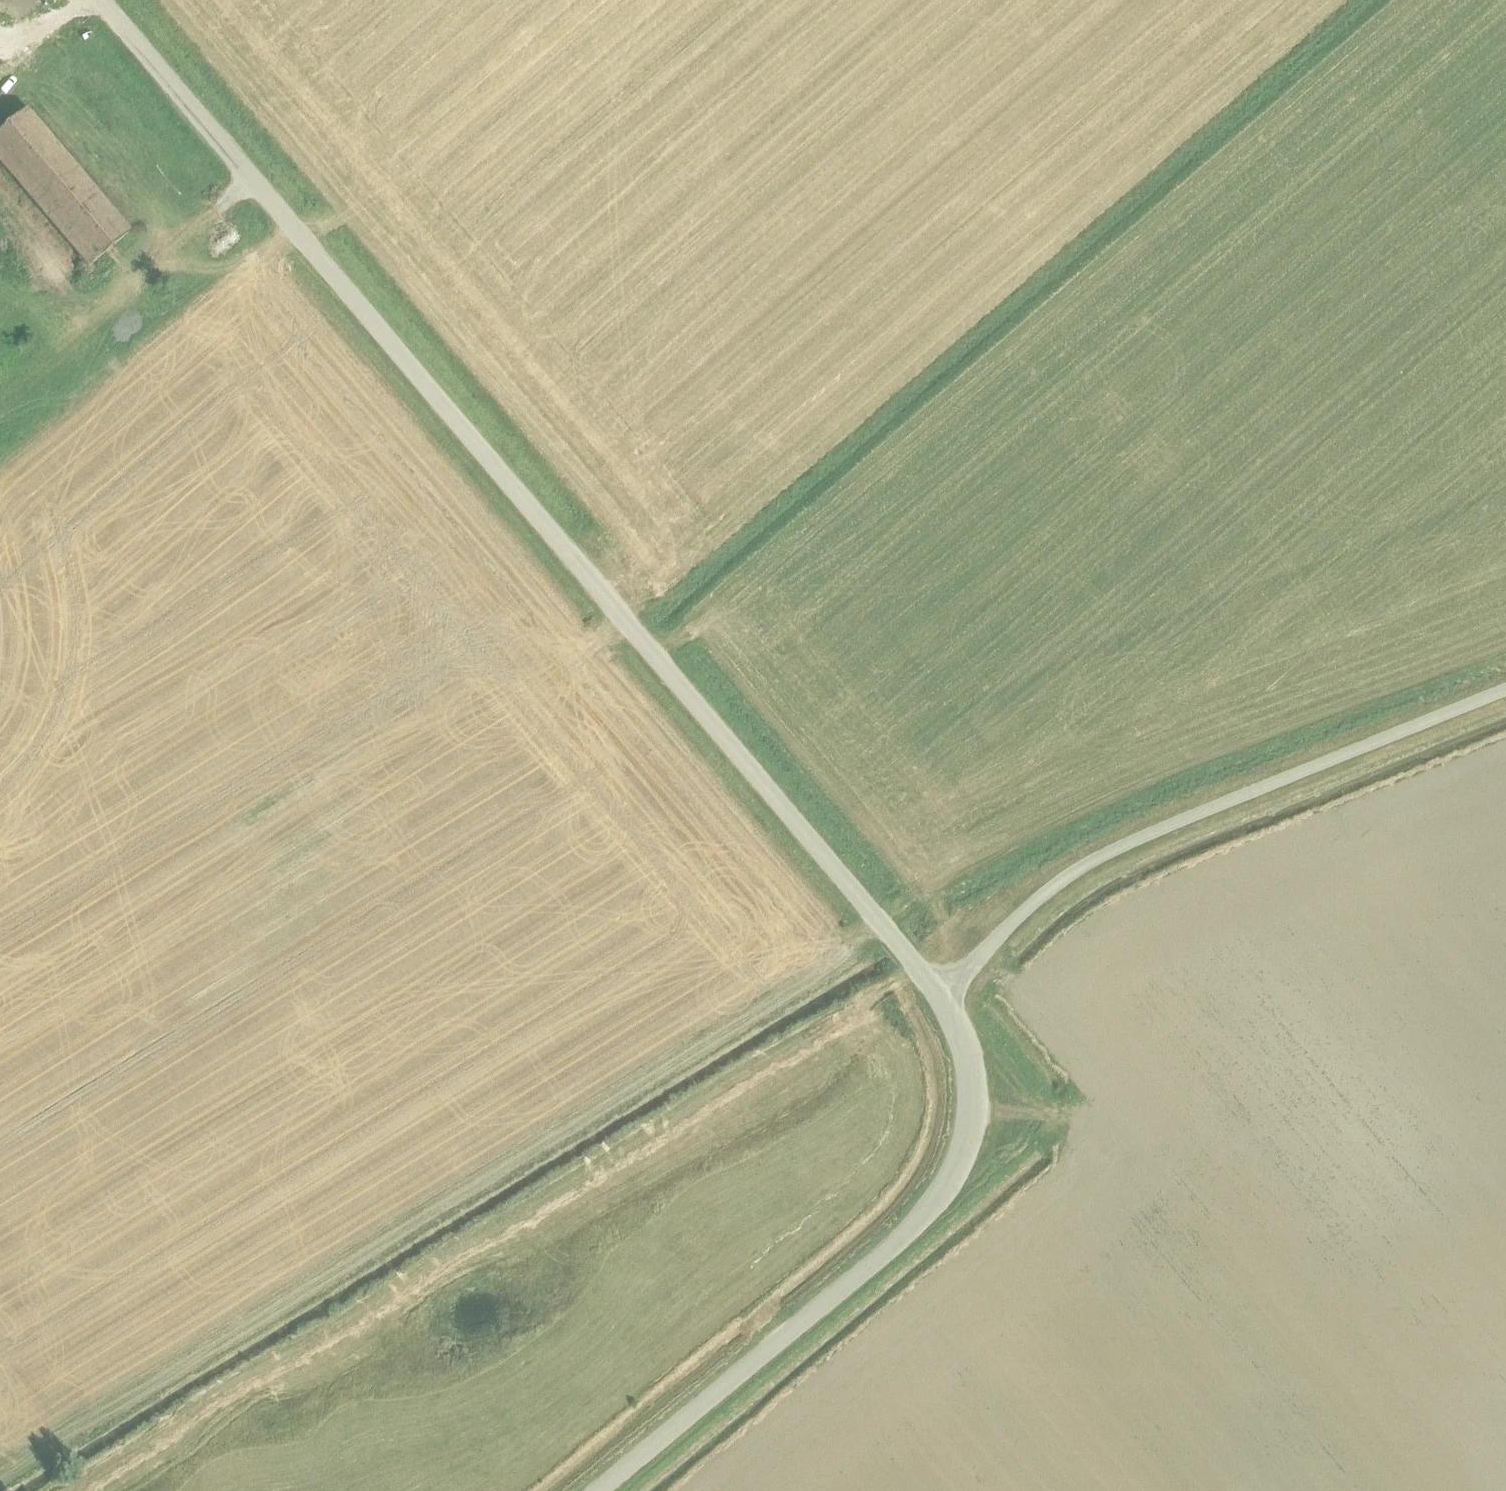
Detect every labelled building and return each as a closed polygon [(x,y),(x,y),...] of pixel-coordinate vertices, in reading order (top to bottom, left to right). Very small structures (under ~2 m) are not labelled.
[(136,227),(36,103),(0,132),(0,149),(91,263),(136,227)]
